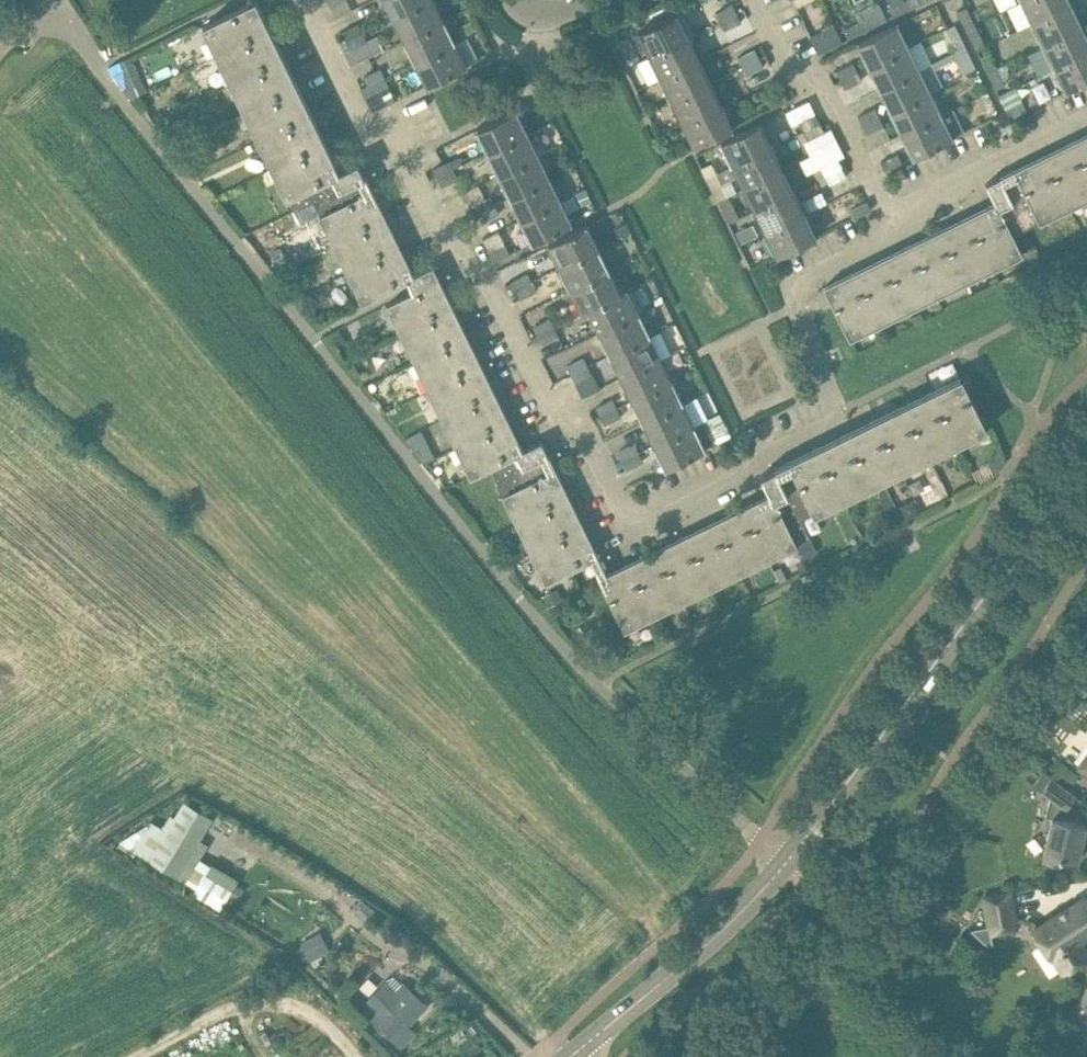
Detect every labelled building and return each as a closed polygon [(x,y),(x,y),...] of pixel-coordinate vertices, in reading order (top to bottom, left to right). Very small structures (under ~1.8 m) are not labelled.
[(426,0),(386,0),(394,16),(426,0)] [(434,0),(426,0),(394,16),(405,39),(444,19),(434,0)] [(714,23),(720,20),(737,12),(731,0),(703,0),(714,23)] [(906,0),(888,0),(891,6),(889,7),(893,16),(910,8),(906,0)] [(910,8),(926,0),(906,0),(910,8)] [(1032,22),(1071,3),(1070,0),(1021,0),(1032,22)] [(295,210),(313,199),(363,301),(415,276),(411,267),(404,271),(394,250),(401,247),(397,239),(390,242),(380,222),(387,218),(383,211),(376,214),(366,192),(361,195),(354,181),(366,176),(358,160),(339,170),(336,162),(329,166),(319,145),(326,142),(322,134),(315,137),(305,117),(312,114),(308,106),(301,109),(292,88),(298,85),(294,77),(287,80),(278,60),(284,57),(280,49),(274,52),(264,32),(270,29),(266,21),(260,24),(249,2),(204,25),(295,210)] [(1032,22),(1043,45),(1083,26),(1071,3),(1032,22)] [(957,10),(965,27),(975,22),(967,5),(957,10)] [(737,12),(720,20),(725,29),(741,21),(737,12)] [(650,55),(689,36),(678,13),(638,32),(650,55)] [(861,21),(865,30),(881,22),(877,13),(861,21)] [(405,39),(416,61),(455,42),(444,19),(405,39)] [(848,38),(865,30),(861,21),(844,29),(848,38)] [(858,43),(869,65),(908,45),(897,22),(855,43),(856,44),(858,43)] [(986,45),(975,22),(965,27),(976,49),(986,45)] [(342,31),(346,39),(363,31),(358,23),(342,31)] [(842,41),(834,24),(811,36),(819,52),(842,41)] [(946,28),(957,50),(965,46),(954,24),(946,28)] [(1043,45),(1054,67),(1086,51),(1086,35),(1083,26),(1043,45)] [(367,39),(363,31),(346,39),(351,48),(367,39)] [(700,58),(689,36),(650,55),(660,77),(700,58)] [(467,65),(455,42),(416,61),(427,85),(467,65)] [(880,87),(919,68),(908,45),(869,65),(880,87)] [(957,50),(931,62),(934,69),(955,59),(962,75),(976,69),(977,68),(966,45),(965,46),(957,50)] [(738,57),(742,65),(759,57),(755,49),(738,57)] [(980,56),(988,72),(997,67),(989,51),(980,56)] [(1054,67),(1066,91),(1086,80),(1086,51),(1054,67)] [(759,57),(742,65),(747,74),(763,66),(759,57)] [(671,100),(711,80),(700,58),(660,77),(671,100)] [(837,70),(841,79),(857,70),(853,62),(837,70)] [(1005,84),(997,67),(988,72),(996,89),(1005,84)] [(368,84),(385,76),(381,68),(364,76),(368,84)] [(891,110),(931,91),(919,68),(880,87),(891,110)] [(857,70),(841,79),(845,88),(862,79),(857,70)] [(389,85),(385,76),(368,84),(373,93),(389,85)] [(711,80),(671,100),(682,122),(705,111),(722,103),(711,80)] [(788,100),(784,91),(767,99),(772,108),(788,100)] [(902,133),(942,114),(931,91),(891,110),(902,133)] [(1031,97),(1006,109),(1010,118),(1027,110),(1026,109),(1035,105),(1031,97)] [(722,103),(705,111),(682,122),(694,146),(736,125),(735,124),(733,125),(722,103)] [(859,115),(863,124),(880,116),(875,107),(859,115)] [(942,114),(902,133),(914,156),(965,131),(954,108),(942,114)] [(478,129),(488,151),(528,132),(516,109),(474,130),(475,131),(478,129)] [(803,130),(820,122),(816,113),(799,121),(803,130)] [(884,124),(880,116),(863,124),(867,133),(884,124)] [(732,164),(772,145),(761,122),(721,141),(732,164)] [(824,130),(820,122),(803,130),(808,139),(824,130)] [(488,151),(499,174),(539,155),(553,148),(542,125),(528,132),(488,151)] [(825,285),(851,337),(1023,253),(1013,234),(1086,198),(1086,142),(1076,147),(1073,140),(1065,144),(1068,151),(1048,161),(1044,154),(1036,158),(1039,165),(1018,175),(1020,181),(1007,187),(1001,175),(986,183),(995,202),(988,205),(992,212),(971,222),(968,215),(960,219),(963,226),(943,236),(940,229),(932,233),(935,240),(914,250),(911,243),(903,247),(906,254),(886,264),(883,257),(875,261),(878,268),(858,277),(854,271),(847,275),(850,281),(829,291),(826,285),(825,285)] [(738,175),(744,187),(783,167),(772,145),(732,164),(717,172),(722,182),(738,175)] [(881,161),(886,170),(902,162),(898,153),(881,161)] [(499,174),(511,196),(550,177),(539,155),(499,174)] [(822,166),(826,174),(842,166),(838,158),(822,166)] [(433,168),(437,176),(454,168),(450,160),(433,168)] [(847,175),(842,166),(826,174),(830,184),(847,175)] [(754,209),(794,190),(783,167),(744,187),(754,209)] [(454,168),(437,176),(441,185),(458,177),(454,168)] [(561,200),(550,177),(511,196),(522,219),(561,200)] [(584,189),(576,193),(582,205),(590,202),(584,189)] [(766,232),(805,213),(794,190),(754,209),(766,232)] [(478,212),(495,204),(490,196),(474,205),(478,212)] [(572,223),(561,200),(522,219),(533,242),(572,223)] [(871,209),(867,200),(850,209),(855,217),(871,209)] [(499,213),(495,204),(478,212),(483,222),(499,213)] [(816,235),(805,213),(766,232),(777,255),(819,235),(819,234),(816,235)] [(599,247),(588,224),(545,245),(546,246),(549,245),(560,267),(599,247)] [(750,239),(745,229),(737,233),(742,243),(750,239)] [(1021,241),(1026,251),(1036,246),(1032,236),(1021,241)] [(510,253),(506,245),(489,253),(494,261),(510,253)] [(281,246),(271,251),(278,266),(288,261),(281,246)] [(560,267),(571,289),(611,270),(599,247),(560,267)] [(571,289),(582,313),(628,290),(628,288),(621,291),(611,270),(571,289)] [(532,281),(528,273),(512,281),(505,284),(510,292),(516,289),(532,281)] [(444,303),(433,281),(387,303),(471,476),(490,466),(546,580),(598,555),(594,546),(588,550),(582,539),(578,529),(584,526),(580,518),(574,521),(564,501),(570,498),(567,490),(560,493),(549,471),(544,474),(538,460),(549,455),(542,440),(523,449),(519,441),(513,445),(503,424),(509,421),(506,413),(499,416),(489,396),(496,393),(492,385),(485,388),(475,368),(482,364),(478,356),(471,360),(461,339),(468,336),(464,328),(457,331),(447,311),(454,308),(450,300),(444,303)] [(510,292),(510,293),(516,290),(517,291),(520,298),(536,290),(532,281),(516,289),(510,292)] [(600,332),(640,313),(628,290),(582,313),(589,309),(600,332)] [(912,316),(915,322),(924,318),(921,311),(912,316)] [(650,335),(640,313),(600,332),(611,354),(650,335)] [(538,334),(554,326),(550,318),(534,326),(538,334)] [(559,335),(554,326),(538,334),(542,343),(559,335)] [(334,337),(339,347),(348,342),(342,332),(334,337)] [(611,354),(622,376),(661,357),(650,335),(611,354)] [(571,374),(588,365),(584,357),(567,365),(571,374)] [(661,357),(622,376),(633,399),(672,380),(661,357)] [(592,374),(588,365),(571,374),(576,382),(592,374)] [(601,576),(600,577),(626,629),(811,538),(801,519),(874,483),(883,479),(987,428),(962,376),(953,380),(956,386),(936,396),(933,390),(925,394),(928,400),(908,410),(905,404),(896,408),(900,414),(879,424),(876,418),(868,422),(871,428),(851,438),(848,432),(840,435),(843,442),(823,452),(819,445),(812,449),(815,456),(793,467),(795,472),(782,478),(776,466),(761,474),(771,493),(763,496),(767,503),(746,513),(743,506),(735,510),(738,517),(718,527),(715,520),(707,524),(710,531),(689,541),(686,534),(678,538),(681,545),(661,555),(658,548),(650,552),(653,559),(633,569),(630,562),(622,566),(625,573),(605,583),(601,576)] [(633,399),(644,422),(683,402),(672,380),(633,399)] [(601,415),(617,407),(613,398),(596,406),(601,415)] [(683,402),(644,422),(655,444),(694,425),(683,402)] [(617,407),(601,415),(605,423),(621,415),(617,407)] [(694,425),(655,444),(666,467),(705,448),(694,425)] [(618,451),(623,460),(639,452),(635,443),(618,451)] [(643,460),(639,452),(623,460),(627,468),(643,460)] [(883,479),(874,483),(890,517),(900,513),(883,479)] [(808,541),(798,546),(804,558),(814,553),(808,541)] [(558,587),(543,595),(549,606),(564,598),(558,587)] [(1076,763),(1086,771),(1086,749),(1076,763)] [(1075,794),(1043,770),(1033,784),(1042,790),(1050,797),(1046,816),(1053,817),(1043,857),(1060,861),(1061,856),(1078,860),(1086,824),(1063,819),(1065,808),(1066,809),(1075,794)] [(210,820),(181,802),(149,856),(179,873),(210,820)] [(239,878),(212,861),(199,883),(226,899),(239,878)] [(1017,928),(1010,891),(984,896),(991,933),(1017,928)] [(1086,895),(1035,928),(1044,942),(1033,950),(1050,975),(1062,967),(1063,969),(1086,953),(1086,950),(1079,938),(1086,934),(1086,896),(1086,895)] [(238,916),(250,922),(258,907),(246,900),(238,916)] [(301,943),(313,961),(335,948),(323,929),(301,943)] [(385,984),(368,1002),(369,1006),(378,1014),(371,1021),(400,1047),(415,1031),(407,1024),(425,1004),(404,985),(397,992),(389,984),(385,984)] [(1077,1003),(1086,1009),(1086,987),(1077,1003)] [(475,1021),(468,1027),(473,1033),(481,1027),(475,1021)]
